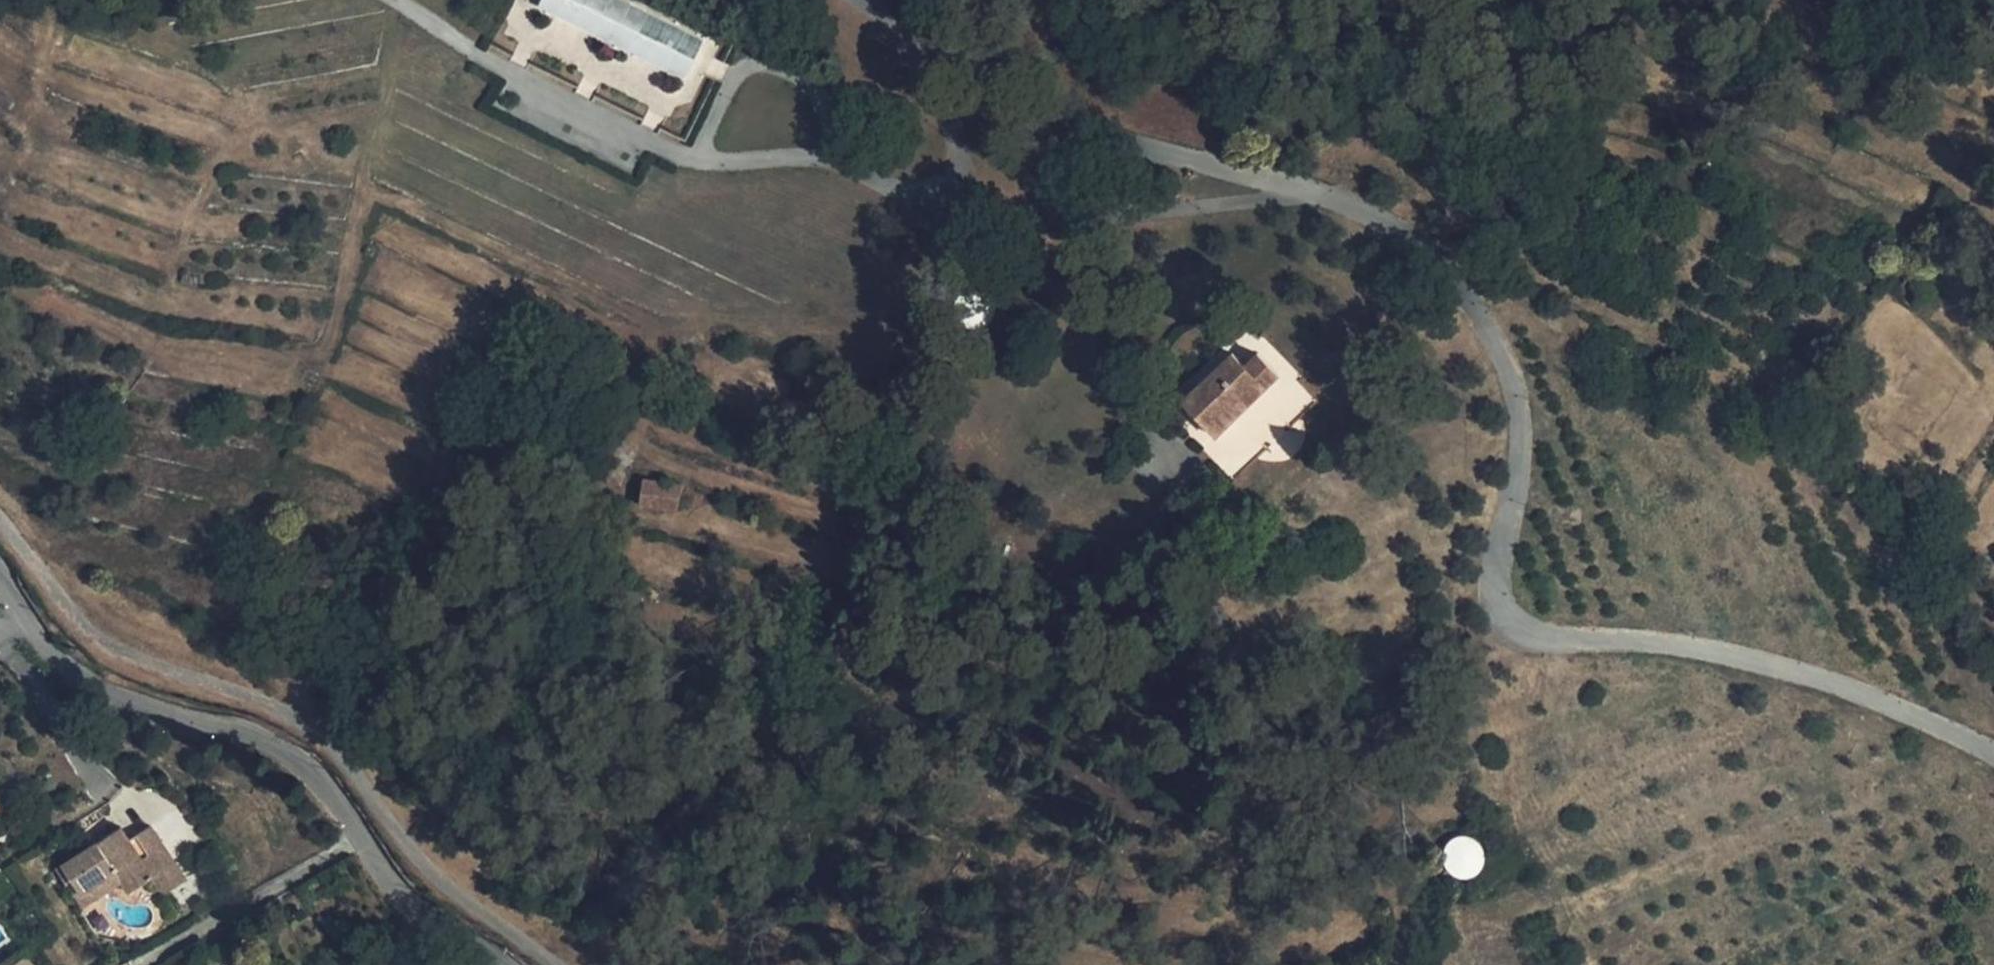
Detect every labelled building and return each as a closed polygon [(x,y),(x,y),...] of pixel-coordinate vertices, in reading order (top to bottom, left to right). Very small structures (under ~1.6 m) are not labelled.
[(618,0),(552,0),(545,14),(588,34),(690,83),(709,43),(618,0)] [(1209,444),(1276,380),(1255,357),(1245,366),(1237,358),(1190,401),(1199,409),(1187,420),(1209,444)] [(641,482),(638,507),(673,510),(676,485),(641,482)] [(55,870),(73,897),(115,869),(122,880),(130,892),(153,877),(164,894),(188,878),(152,823),(129,839),(121,826),(55,870)] [(1461,836),(1442,862),(1469,882),(1488,856),(1461,836)] [(73,897),(81,907),(122,880),(115,869),(73,897)]
